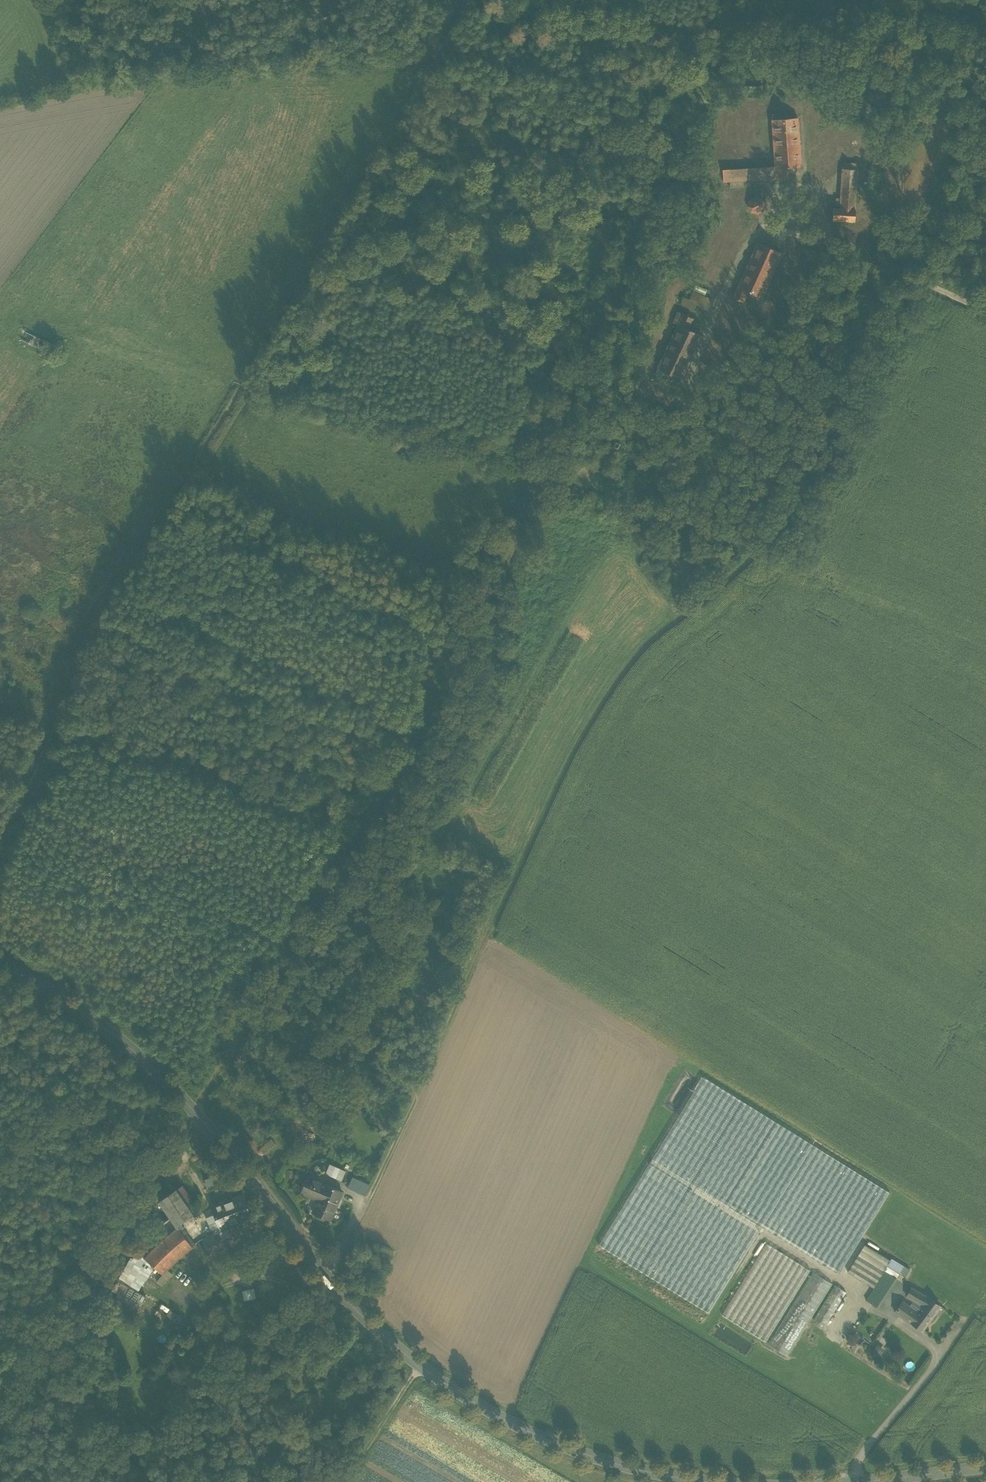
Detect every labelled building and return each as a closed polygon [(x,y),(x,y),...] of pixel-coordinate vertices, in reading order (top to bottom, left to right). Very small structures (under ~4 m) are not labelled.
[(797,117),(771,119),(774,165),(774,177),(774,179),(785,178),(784,166),(800,165),(797,117)] [(774,165),(721,168),(722,181),(774,177),(774,165)] [(855,168),(841,168),(839,207),(832,207),(831,219),(854,220),(854,209),(853,209),(855,168)] [(761,198),(755,196),(749,199),(748,205),(751,210),(756,212),(762,209),(763,204),(761,198)] [(780,251),(757,241),(732,297),(742,301),(747,290),(761,296),(780,251)] [(696,302),(683,296),(680,303),(693,308),(696,302)] [(682,312),(677,310),(672,321),(677,323),(682,312)] [(692,317),(682,312),(657,368),(680,378),(701,333),(687,327),(692,317)] [(55,344),(25,330),(21,339),(51,353),(55,344)] [(697,1075),(684,1067),(662,1100),(676,1108),(697,1075)] [(889,1190),(702,1074),(598,1242),(708,1310),(761,1224),(838,1271),(889,1190)] [(271,1138),(259,1147),(263,1153),(275,1143),(271,1138)] [(330,1160),(326,1170),(342,1177),(346,1167),(330,1160)] [(342,1189),(308,1174),(307,1177),(304,1177),(301,1184),(302,1187),(301,1190),(318,1197),(312,1209),(330,1217),(342,1189)] [(369,1183),(351,1175),(347,1184),(365,1192),(369,1183)] [(215,1176),(205,1178),(207,1186),(217,1184),(215,1176)] [(183,1184),(177,1188),(187,1203),(193,1199),(183,1184)] [(170,1215),(176,1224),(192,1212),(187,1203),(177,1188),(160,1200),(170,1215)] [(229,1197),(220,1202),(220,1203),(212,1207),(215,1213),(208,1216),(213,1229),(221,1225),(222,1227),(230,1223),(230,1224),(240,1218),(251,1215),(244,1192),(229,1197)] [(159,1212),(154,1216),(160,1223),(165,1219),(159,1212)] [(165,1219),(160,1223),(162,1226),(155,1231),(161,1238),(177,1225),(176,1224),(170,1215),(165,1219)] [(177,1225),(161,1238),(154,1245),(170,1263),(178,1256),(192,1244),(178,1225),(177,1225)] [(766,1240),(721,1312),(765,1339),(809,1267),(766,1240)] [(889,1258),(864,1242),(847,1269),(872,1285),(883,1267),(889,1258)] [(170,1263),(154,1245),(145,1255),(153,1263),(163,1270),(170,1263)] [(138,1249),(118,1276),(137,1288),(153,1263),(145,1255),(138,1249)] [(903,1263),(891,1256),(889,1258),(883,1267),(896,1275),(903,1263)] [(812,1269),(767,1342),(787,1354),(832,1281),(812,1269)] [(884,1269),(865,1297),(877,1305),(896,1276),(884,1269)] [(146,1294),(137,1288),(118,1276),(111,1286),(120,1292),(117,1296),(138,1308),(146,1294)] [(834,1282),(813,1317),(824,1324),(845,1289),(834,1282)] [(243,1286),(244,1296),(256,1295),(255,1285),(243,1286)] [(928,1296),(911,1286),(906,1294),(923,1303),(928,1296)] [(910,1320),(921,1328),(939,1304),(928,1296),(923,1303),(917,1311),(910,1320)] [(917,1311),(902,1300),(895,1309),(910,1320),(917,1311)]
